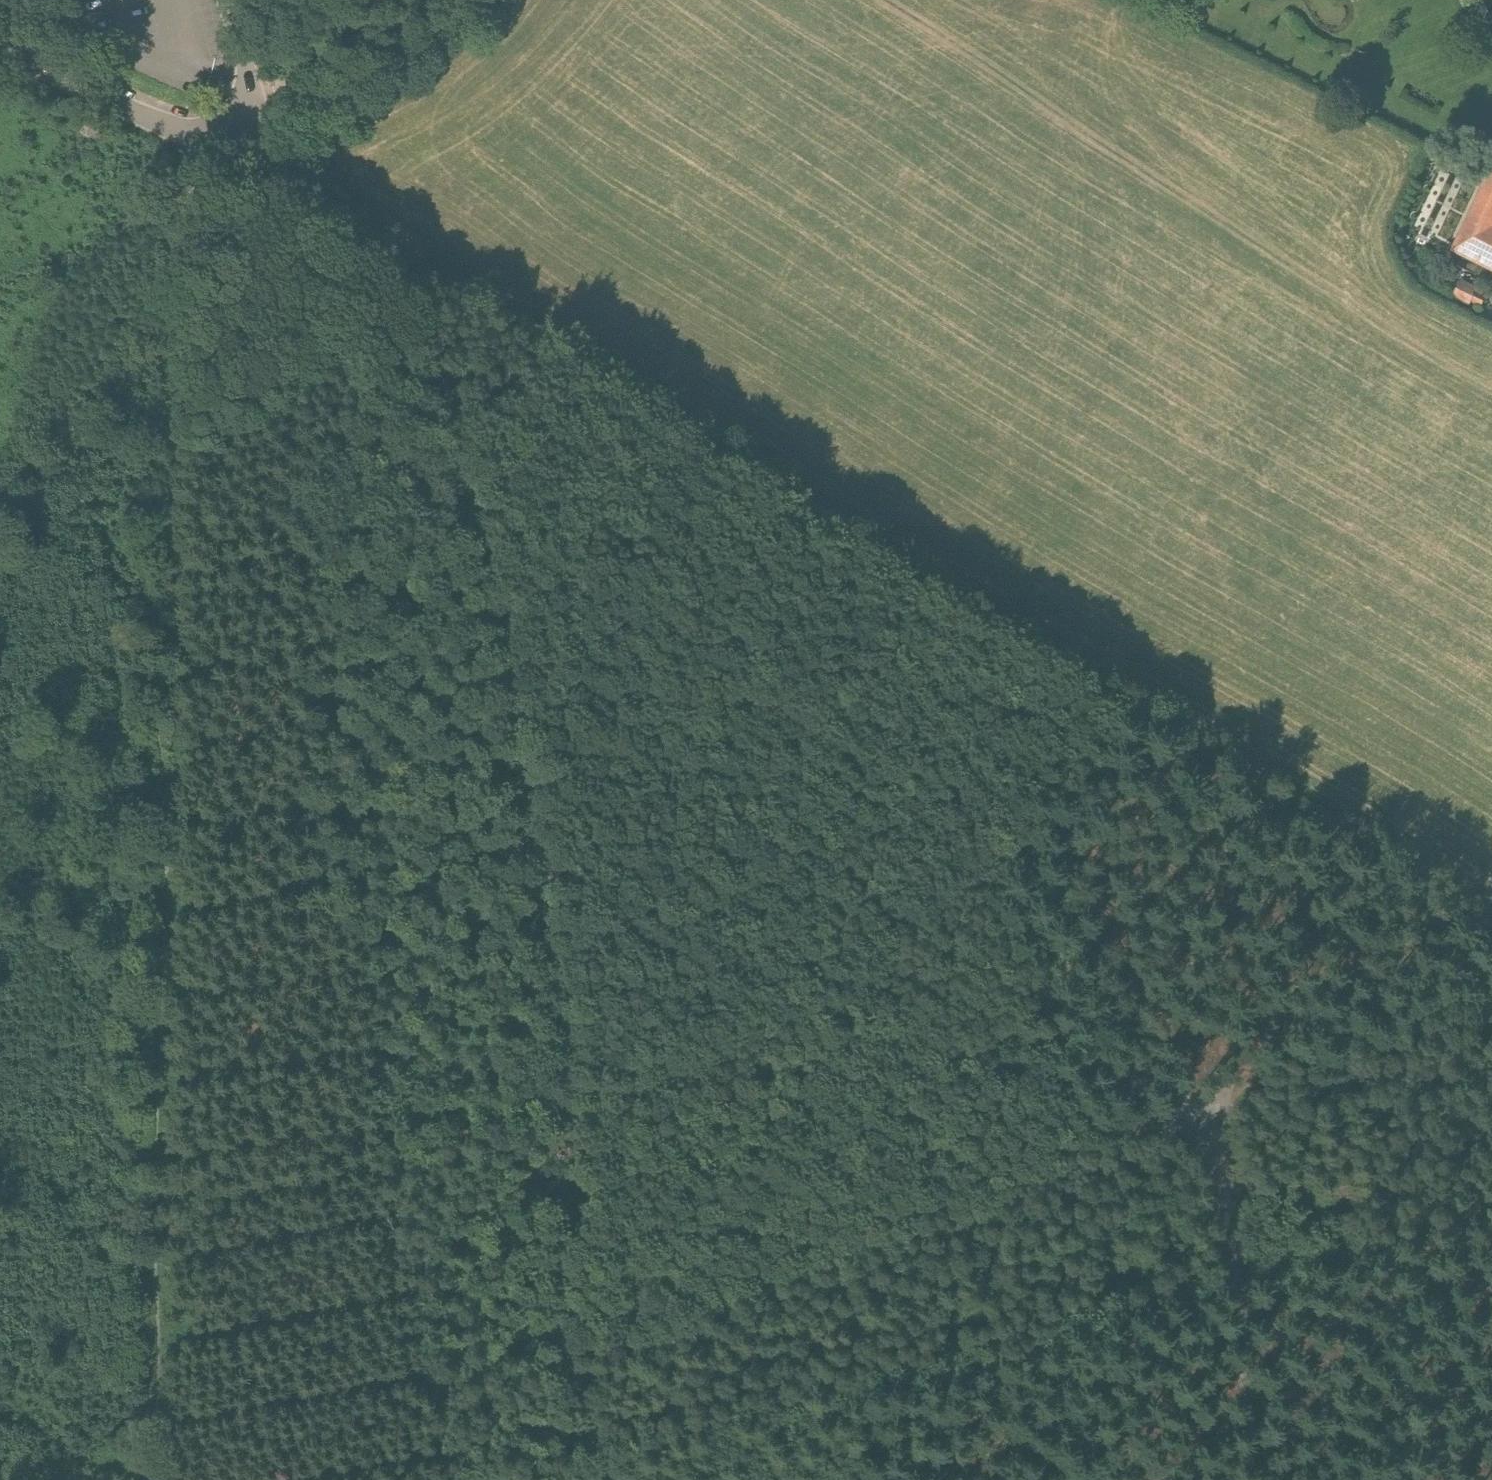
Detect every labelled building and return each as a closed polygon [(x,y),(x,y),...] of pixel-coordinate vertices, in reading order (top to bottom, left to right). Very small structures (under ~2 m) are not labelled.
[(1450,256),(1491,275),(1491,166),(1450,256)] [(1483,308),(1491,293),(1465,278),(1457,293),(1483,308)]
